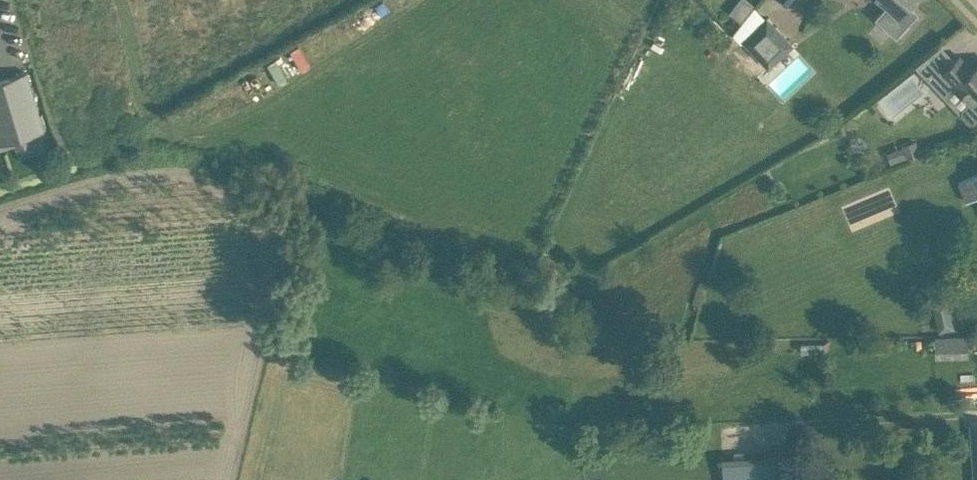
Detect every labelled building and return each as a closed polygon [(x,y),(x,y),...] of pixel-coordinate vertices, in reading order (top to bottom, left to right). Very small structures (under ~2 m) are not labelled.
[(730,10),(741,19),(754,4),(749,0),(739,0),(730,10)] [(888,5),(878,16),(897,34),(918,11),(910,4),(913,0),(883,0),(888,5)] [(769,15),(743,38),(769,67),(795,43),(769,15)] [(916,66),(973,124),(976,120),(976,66),(973,69),(960,55),(955,60),(941,45),(916,66)] [(18,159),(39,152),(33,132),(45,128),(27,71),(0,79),(0,142),(11,138),(18,159)] [(908,158),(922,152),(921,149),(920,150),(916,139),(903,144),(908,158)] [(968,200),(976,196),(976,173),(960,181),(968,200)] [(954,328),(946,297),(932,301),(940,332),(954,328)] [(968,351),(968,334),(937,333),(936,351),(968,351)] [(723,460),(724,479),(804,479),(803,456),(723,460)]
